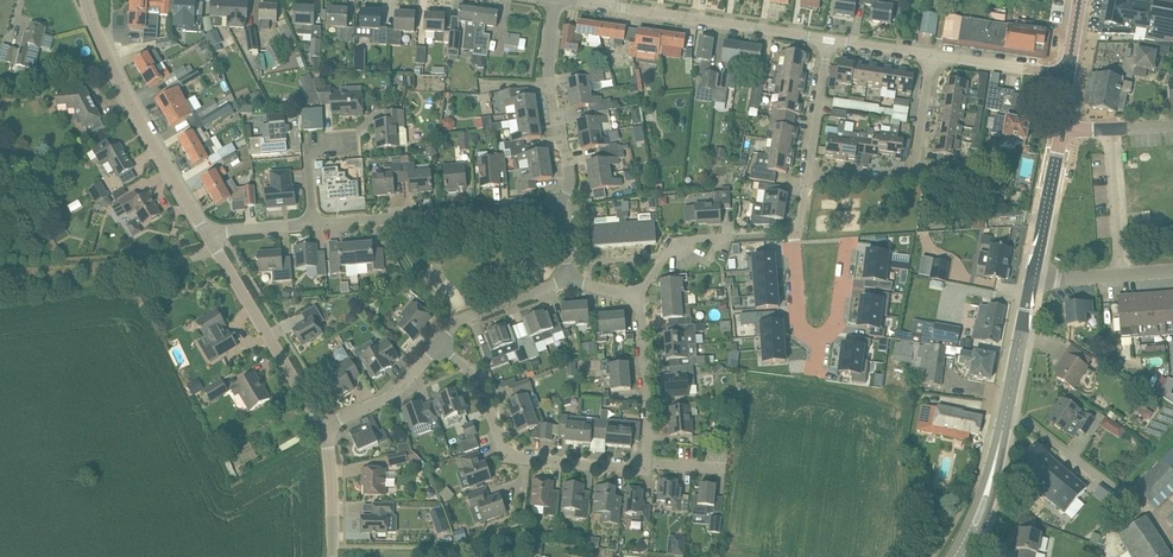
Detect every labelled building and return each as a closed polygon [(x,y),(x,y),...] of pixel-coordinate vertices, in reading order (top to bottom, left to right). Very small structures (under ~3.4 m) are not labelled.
[(170,15),(171,0),(162,0),(160,0),(131,0),(131,13),(147,14),(170,15)] [(195,17),(195,13),(196,1),(177,0),(176,18),(188,18),(187,30),(202,31),(203,17),(195,17)] [(821,0),(802,0),(801,6),(820,9),(821,0)] [(835,16),(854,18),(856,4),(864,6),(864,4),(865,4),(866,0),(837,0),(835,16)] [(888,0),(866,0),(865,4),(873,5),(871,21),(891,24),(893,7),(892,7),(893,1),(888,0)] [(1099,33),(1135,33),(1136,29),(1147,30),(1145,40),(1155,42),(1172,43),(1172,2),(1165,0),(1105,0),(1099,33)] [(230,18),(231,3),(212,2),(211,16),(214,17),(213,26),(223,26),(223,17),(229,18),(230,18)] [(247,18),(247,16),(248,5),(231,3),(230,18),(229,18),(229,28),(245,29),(245,18),(247,18)] [(278,21),(278,18),(279,6),(260,5),(260,19),(261,19),(261,29),(270,29),(271,20),(278,21)] [(474,51),(480,7),(461,5),(459,17),(459,21),(466,22),(463,50),(474,51)] [(315,8),(296,7),(295,25),(296,25),(296,29),(297,31),(299,34),(304,34),(304,35),(312,35),(313,26),(314,26),(315,8)] [(499,10),(480,7),(474,51),(474,55),(488,57),(490,35),(484,35),(486,25),(497,26),(499,10)] [(347,28),(348,22),(348,10),(329,9),(328,27),(338,28),(337,42),(355,43),(355,28),(347,28)] [(1007,11),(990,9),(989,17),(1006,19),(1007,11)] [(380,27),(381,24),(381,12),(362,11),(361,29),(372,30),(372,44),(388,45),(388,29),(388,28),(380,27)] [(935,35),(937,24),(938,15),(924,12),(921,33),(935,35)] [(147,22),(147,14),(131,13),(130,29),(146,30),(147,29),(155,29),(155,22),(147,22)] [(415,29),(415,26),(416,14),(396,13),(395,29),(388,29),(388,45),(401,46),(402,32),(418,33),(418,29),(415,29)] [(444,33),(444,27),(445,15),(426,14),(425,32),(436,32),(435,41),(443,42),(444,33)] [(1004,48),(1007,25),(947,16),(943,39),(1004,48)] [(601,37),(602,24),(579,21),(578,28),(565,26),(562,49),(577,51),(579,42),(576,41),(577,34),(589,36),(588,43),(602,45),(600,38),(601,38),(601,37)] [(1043,53),(1047,31),(1031,29),(1032,23),(1017,21),(1016,26),(1007,25),(1004,48),(1034,53),(1034,52),(1043,53)] [(32,45),(51,50),(54,37),(44,35),(46,28),(30,24),(28,33),(25,32),(22,43),(21,50),(10,47),(6,61),(26,66),(32,45)] [(625,41),(625,40),(627,28),(602,24),(601,37),(601,38),(625,41)] [(296,42),(288,25),(279,29),(286,46),(296,42)] [(154,39),(169,36),(167,29),(153,32),(154,39)] [(253,29),(243,30),(246,51),(257,50),(253,29)] [(660,46),(662,33),(638,29),(637,40),(631,39),(630,46),(628,56),(638,57),(639,50),(660,53),(661,46),(660,46)] [(206,35),(212,48),(223,43),(217,30),(206,35)] [(459,56),(460,51),(461,32),(450,31),(448,50),(449,50),(449,55),(459,56)] [(507,33),(505,48),(519,50),(521,35),(507,33)] [(684,50),(684,48),(686,36),(662,33),(660,46),(661,46),(684,50)] [(170,37),(157,40),(158,48),(172,46),(170,37)] [(710,62),(712,52),(713,40),(700,38),(699,50),(697,60),(702,60),(700,74),(703,75),(701,89),(707,90),(706,97),(713,99),(716,73),(710,72),(711,62),(710,62)] [(321,40),(312,40),(311,58),(320,58),(321,40)] [(738,63),(741,44),(725,41),(722,60),(729,61),(727,76),(717,74),(716,73),(713,99),(713,101),(726,103),(728,90),(730,76),(737,77),(739,63),(738,63)] [(1171,47),(1152,43),(1140,41),(1135,68),(1155,71),(1158,55),(1169,57),(1171,47)] [(760,66),(761,59),(763,47),(741,44),(738,63),(739,63),(760,66)] [(426,48),(417,47),(416,64),(425,65),(426,48)] [(163,62),(159,55),(156,49),(149,53),(148,53),(144,55),(134,61),(141,75),(163,62)] [(365,50),(355,50),(355,72),(365,72),(365,50)] [(785,66),(803,69),(804,64),(808,64),(810,54),(781,50),(780,57),(786,58),(785,66)] [(855,64),(847,63),(848,60),(840,59),(837,83),(852,85),(852,82),(855,64)] [(870,66),(869,66),(862,65),(862,62),(855,61),(855,64),(852,82),(858,83),(858,86),(867,87),(867,84),(870,66)] [(160,73),(156,67),(163,63),(163,62),(141,75),(149,88),(164,80),(163,79),(170,75),(167,69),(160,73)] [(885,69),(884,69),(877,67),(877,65),(870,63),(869,66),(870,66),(867,84),(873,85),(872,88),(882,90),(882,87),(885,69)] [(178,80),(194,70),(191,65),(186,68),(185,66),(174,73),(178,80)] [(802,74),(803,69),(785,66),(783,74),(778,73),(777,80),(805,84),(806,74),(802,74)] [(899,71),(892,70),(892,67),(885,66),(884,69),(885,69),(882,87),(888,88),(888,90),(896,92),(897,89),(896,89),(899,71)] [(569,95),(590,92),(589,84),(604,82),(602,68),(584,71),(585,78),(568,81),(569,89),(568,89),(569,95)] [(903,90),(902,93),(911,94),(915,73),(907,72),(907,69),(900,68),(899,71),(896,89),(897,89),(903,90)] [(197,70),(179,81),(183,88),(201,77),(197,70)] [(1124,78),(1097,73),(1090,107),(1116,112),(1117,109),(1125,110),(1128,94),(1131,95),(1133,83),(1123,81),(1124,78)] [(759,109),(764,81),(754,79),(749,108),(759,109)] [(964,91),(967,92),(969,82),(948,79),(947,87),(944,86),(943,94),(946,94),(946,93),(964,97),(964,96),(964,91)] [(803,94),(805,84),(777,80),(776,86),(781,87),(780,95),(798,98),(799,93),(803,94)] [(985,100),(987,85),(980,83),(977,99),(985,100)] [(998,86),(990,85),(986,110),(994,111),(1001,112),(1008,113),(1018,114),(1022,95),(1015,94),(1015,91),(998,88),(998,86)] [(332,87),(316,88),(322,104),(332,104),(332,113),(341,113),(341,116),(363,115),(362,94),(362,87),(340,88),(340,90),(332,91),(332,87)] [(86,89),(75,90),(66,91),(66,88),(56,89),(58,104),(65,103),(68,105),(68,109),(75,108),(84,126),(101,118),(86,89)] [(164,114),(186,101),(179,89),(171,93),(171,92),(167,95),(156,101),(164,114)] [(535,96),(523,98),(517,99),(515,89),(500,91),(502,102),(506,102),(507,107),(508,107),(509,114),(539,110),(538,104),(537,104),(535,96)] [(609,110),(612,110),(610,100),(601,101),(601,97),(591,99),(590,92),(569,95),(569,100),(571,100),(572,108),(589,106),(590,113),(595,112),(609,110)] [(317,93),(307,97),(310,106),(320,102),(317,93)] [(967,96),(964,96),(964,97),(946,93),(946,94),(945,102),(942,101),(941,108),(944,109),(944,108),(961,112),(962,111),(962,105),(965,106),(967,96)] [(260,94),(252,97),(255,103),(263,99),(260,94)] [(232,95),(225,99),(227,101),(228,103),(229,103),(235,100),(232,95)] [(798,103),(798,98),(780,95),(779,104),(773,103),(772,110),(771,117),(795,121),(796,114),(800,114),(802,104),(798,103)] [(848,109),(849,101),(834,99),(833,106),(848,109)] [(1158,100),(1148,100),(1148,111),(1158,111),(1158,100)] [(172,128),(182,122),(187,119),(194,115),(186,101),(164,114),(172,128)] [(220,108),(215,101),(196,111),(201,119),(220,108)] [(864,103),(856,102),(849,101),(848,109),(863,111),(864,103)] [(205,127),(233,110),(229,103),(228,103),(220,108),(201,119),(205,127)] [(878,113),(879,105),(864,103),(863,111),(878,113)] [(893,112),(893,110),(879,108),(880,105),(879,105),(878,113),(892,115),(893,112)] [(909,108),(898,106),(894,105),(893,110),(893,112),(908,115),(909,108)] [(323,119),(323,108),(302,110),(303,120),(323,119)] [(964,111),(962,111),(961,112),(944,108),(944,109),(942,116),(940,116),(938,123),(941,124),(941,123),(959,126),(960,120),(963,121),(964,111)] [(848,111),(832,109),(831,117),(846,119),(848,111)] [(517,127),(541,123),(540,118),(539,118),(537,111),(539,110),(509,114),(507,114),(509,121),(510,128),(517,127)] [(610,117),(609,110),(595,112),(596,119),(578,122),(579,130),(578,130),(579,136),(600,132),(599,126),(608,124),(607,117),(610,117)] [(404,128),(403,127),(404,127),(403,111),(386,112),(387,122),(376,122),(378,148),(400,147),(400,146),(406,146),(408,144),(407,130),(404,128)] [(890,133),(887,154),(894,156),(894,158),(901,159),(905,138),(898,137),(901,121),(907,122),(908,115),(893,112),(892,115),(892,120),(890,134),(890,133)] [(1007,118),(1008,113),(1001,112),(1000,118),(995,117),(992,135),(1004,136),(1004,137),(1027,140),(1030,121),(1007,118)] [(252,139),(250,139),(252,155),(265,154),(266,155),(277,154),(277,146),(287,145),(286,136),(287,135),(287,133),(289,133),(290,131),(290,127),(289,126),(286,126),(286,123),(285,114),(268,116),(269,124),(262,124),(263,138),(252,139)] [(493,124),(492,116),(482,117),(484,132),(503,129),(502,123),(493,124)] [(794,128),(795,121),(771,117),(769,131),(775,132),(773,140),(791,143),(792,138),(797,139),(798,128),(794,128)] [(454,130),(453,118),(443,119),(444,131),(454,130)] [(826,127),(825,134),(829,134),(827,148),(825,155),(834,156),(833,159),(840,160),(844,132),(846,122),(839,121),(838,128),(826,127)] [(506,150),(525,147),(524,140),(542,137),(540,129),(542,129),(541,123),(517,127),(510,128),(511,135),(511,136),(512,141),(505,142),(506,150)] [(962,126),(959,126),(941,123),(941,124),(940,131),(937,131),(936,138),(939,139),(939,138),(957,141),(957,140),(958,135),(961,135),(962,126)] [(643,126),(634,128),(636,143),(646,141),(643,126)] [(187,154),(211,140),(212,140),(208,133),(205,135),(201,128),(194,132),(193,132),(179,140),(187,154)] [(881,135),(874,134),(875,129),(868,128),(867,134),(866,134),(864,154),(878,156),(879,153),(887,154),(890,133),(881,132),(881,135)] [(600,132),(579,136),(580,141),(581,141),(582,149),(600,146),(601,154),(604,153),(619,150),(618,148),(618,143),(612,144),(611,138),(609,131),(600,132)] [(864,154),(866,134),(859,133),(859,134),(844,132),(840,160),(847,161),(848,158),(856,159),(857,152),(864,154)] [(470,134),(459,135),(460,152),(471,151),(470,134)] [(960,141),(957,140),(957,141),(939,138),(939,139),(938,146),(935,146),(934,153),(955,156),(956,149),(958,150),(960,141)] [(215,147),(211,140),(187,154),(195,167),(205,161),(209,159),(209,158),(216,154),(213,149),(215,147)] [(791,148),(791,143),(773,140),(772,149),(767,148),(766,155),(793,159),(795,149),(791,148)] [(120,144),(117,146),(112,149),(108,141),(92,150),(102,166),(109,161),(118,177),(134,168),(120,144)] [(223,159),(237,150),(233,142),(218,151),(223,159)] [(530,168),(552,164),(551,159),(550,159),(548,151),(531,153),(530,146),(525,147),(506,150),(510,150),(511,157),(518,156),(519,162),(528,160),(530,168)] [(625,158),(624,150),(619,150),(604,153),(606,160),(588,163),(589,171),(588,171),(589,177),(610,173),(609,166),(618,165),(618,159),(625,158)] [(227,166),(240,159),(236,153),(223,159),(227,166)] [(506,172),(505,160),(505,155),(489,156),(489,159),(479,159),(481,187),(500,186),(499,172),(506,172)] [(792,168),(793,159),(766,155),(765,161),(770,162),(769,170),(777,172),(787,173),(788,168),(792,168)] [(356,170),(364,170),(363,159),(347,160),(348,167),(356,166),(356,170)] [(432,191),(431,179),(431,172),(415,173),(414,164),(402,165),(403,181),(410,181),(411,193),(432,191)] [(523,182),(520,183),(521,191),(536,189),(535,181),(553,178),(551,170),(553,170),(552,164),(530,168),(531,175),(522,176),(523,182)] [(394,182),(403,181),(402,165),(385,166),(386,176),(374,177),(375,184),(376,195),(395,194),(394,182)] [(467,188),(466,176),(465,165),(445,167),(445,178),(446,190),(467,188)] [(358,181),(346,182),(345,173),(339,173),(338,167),(323,168),(324,177),(323,177),(323,185),(327,184),(328,199),(337,199),(359,198),(358,181)] [(769,170),(752,167),(751,179),(775,183),(777,172),(769,170)] [(216,171),(202,179),(209,193),(224,185),(224,184),(220,178),(227,174),(224,168),(217,172),(216,171)] [(272,186),(266,187),(267,208),(270,207),(270,209),(279,208),(279,207),(296,205),(294,187),(290,187),(289,180),(291,180),(290,171),(271,173),(272,186)] [(612,181),(611,178),(610,173),(589,177),(590,182),(591,182),(592,190),(593,190),(595,200),(606,198),(605,188),(622,186),(621,179),(612,181)] [(224,185),(209,193),(217,206),(231,198),(233,202),(245,201),(244,188),(237,189),(232,179),(231,180),(224,184),(224,185)] [(100,202),(109,196),(101,182),(90,188),(98,203),(100,202)] [(778,185),(760,183),(759,190),(766,192),(764,204),(786,207),(788,194),(777,192),(778,185)] [(244,188),(245,201),(246,207),(256,206),(255,187),(244,188)] [(721,223),(721,209),(732,208),(731,191),(713,192),(714,203),(695,204),(696,212),(696,224),(708,223),(708,224),(721,223)] [(139,199),(136,192),(135,192),(120,201),(128,214),(135,210),(140,218),(136,221),(136,220),(126,225),(133,237),(142,232),(138,225),(143,223),(144,224),(161,214),(151,199),(149,193),(146,195),(139,199)] [(112,202),(109,197),(109,196),(100,202),(103,208),(107,208),(111,205),(112,202)] [(764,204),(754,202),(751,225),(769,224),(770,218),(784,220),(786,207),(764,204)] [(629,211),(623,212),(625,246),(641,245),(639,222),(627,223),(627,218),(629,218),(629,211)] [(1151,232),(1151,211),(1135,211),(1135,232),(1151,232)] [(618,217),(607,218),(609,247),(625,246),(623,212),(617,212),(618,217)] [(639,216),(639,222),(641,245),(657,244),(655,222),(658,221),(658,215),(651,215),(639,216)] [(987,228),(987,227),(986,217),(973,217),(973,228),(987,228)] [(607,218),(588,219),(588,226),(592,226),(593,248),(609,247),(607,218)] [(346,266),(357,265),(355,241),(348,242),(349,245),(339,246),(340,252),(330,253),(332,274),(347,273),(346,266)] [(369,271),(372,271),(384,270),(382,249),(373,250),(372,243),(363,244),(362,241),(355,241),(357,265),(368,264),(369,271)] [(318,263),(317,251),(317,244),(295,246),(297,269),(317,267),(318,276),(327,275),(326,267),(326,261),(325,261),(325,263),(318,263)] [(921,253),(930,255),(932,246),(923,244),(921,253)] [(1012,248),(992,244),(986,276),(1005,280),(1006,278),(1008,279),(1010,270),(1007,269),(1012,248)] [(293,280),(292,269),(291,257),(282,258),(282,251),(273,251),(273,253),(269,253),(269,252),(258,252),(260,272),(273,271),(274,282),(293,280)] [(865,257),(864,263),(866,264),(866,265),(891,269),(908,271),(909,264),(892,262),(893,254),(868,251),(867,257),(865,257)] [(727,254),(721,252),(719,259),(725,261),(727,254)] [(775,255),(749,257),(750,270),(776,268),(775,255)] [(949,262),(935,259),(931,278),(945,281),(949,262)] [(864,267),(863,273),(865,273),(864,280),(882,282),(889,283),(891,269),(866,265),(866,267),(864,267)] [(776,268),(750,270),(751,283),(777,281),(776,268)] [(675,279),(661,280),(662,290),(662,294),(684,292),(684,289),(683,282),(688,282),(687,275),(674,276),(675,279)] [(777,281),(751,283),(752,297),(778,295),(777,281)] [(662,294),(662,300),(663,307),(677,306),(689,305),(688,298),(688,292),(684,292),(662,294)] [(862,298),(860,312),(883,315),(884,301),(890,301),(891,294),(877,292),(876,300),(862,298)] [(1118,296),(1120,340),(1172,336),(1172,292),(1118,296)] [(778,295),(752,297),(753,309),(779,307),(778,295)] [(400,329),(405,333),(414,341),(422,332),(420,330),(431,318),(413,302),(401,316),(406,320),(404,321),(406,323),(400,329)] [(1085,314),(1092,313),(1091,302),(1066,304),(1068,326),(1086,324),(1085,314)] [(594,329),(594,328),(593,316),(589,316),(588,303),(571,304),(572,323),(576,323),(577,326),(587,325),(587,330),(594,329)] [(564,324),(572,323),(571,304),(562,305),(564,324)] [(1005,307),(993,305),(990,304),(989,307),(981,306),(978,321),(976,321),(973,339),(998,343),(1005,307)] [(324,333),(319,324),(325,321),(316,305),(301,314),(306,322),(293,330),(303,346),(324,333)] [(677,306),(663,307),(664,320),(669,319),(670,326),(675,326),(693,324),(692,317),(691,317),(690,305),(689,305),(677,306)] [(218,357),(227,352),(237,345),(229,332),(228,333),(224,327),(226,326),(217,310),(205,318),(204,316),(198,320),(198,322),(197,323),(206,338),(208,337),(211,343),(210,343),(213,348),(218,357)] [(563,331),(561,326),(557,314),(550,317),(548,313),(546,314),(545,311),(535,315),(545,341),(554,337),(553,335),(563,331)] [(860,312),(858,327),(872,329),(872,336),(886,338),(887,331),(881,330),(883,315),(860,312)] [(614,333),(618,332),(616,313),(599,315),(600,327),(600,333),(596,333),(597,343),(607,342),(607,337),(614,336),(614,333)] [(616,313),(618,332),(627,332),(625,313),(616,313)] [(760,313),(741,314),(742,325),(755,324),(756,338),(762,338),(762,337),(784,335),(783,322),(762,323),(762,313),(760,313)] [(535,345),(545,341),(535,315),(525,318),(526,321),(524,322),(529,336),(522,338),(530,360),(537,357),(531,341),(533,340),(535,345)] [(922,343),(957,347),(960,329),(926,322),(922,343)] [(676,333),(665,334),(666,347),(696,344),(695,331),(695,324),(693,324),(675,326),(676,333)] [(530,360),(522,338),(516,341),(510,327),(508,328),(507,325),(497,329),(506,354),(515,351),(519,364),(530,360)] [(487,361),(506,354),(497,329),(487,332),(488,335),(486,336),(489,344),(481,347),(487,361)] [(784,335),(762,337),(762,338),(763,350),(785,348),(784,335)] [(841,350),(840,356),(841,356),(841,358),(866,361),(868,347),(871,347),(871,340),(857,338),(856,345),(843,343),(842,350),(841,350)] [(960,348),(971,349),(973,340),(965,338),(965,340),(962,339),(960,348)] [(399,359),(393,349),(387,339),(375,346),(376,348),(369,353),(366,346),(357,352),(361,358),(373,378),(392,367),(390,364),(399,359)] [(957,347),(922,343),(922,344),(914,343),(914,344),(896,342),(895,346),(890,345),(888,358),(893,358),(892,361),(911,363),(910,374),(923,376),(922,383),(941,386),(944,354),(960,357),(959,364),(972,367),(970,376),(991,380),(995,355),(975,352),(975,354),(970,353),(971,349),(960,348),(957,348),(957,347)] [(696,344),(666,347),(667,360),(669,360),(677,359),(678,366),(694,365),(698,365),(697,356),(696,344)] [(1062,369),(1057,377),(1074,388),(1087,367),(1086,367),(1091,359),(1071,346),(1057,366),(1062,369)] [(343,347),(335,352),(334,357),(336,362),(341,365),(338,367),(341,372),(324,382),(335,401),(354,389),(349,381),(351,380),(352,381),(360,376),(343,347)] [(785,348),(763,350),(764,363),(786,361),(785,348)] [(572,362),(570,356),(561,359),(563,365),(572,362)] [(839,360),(839,366),(840,366),(839,373),(853,374),(852,381),(866,383),(869,361),(866,361),(841,358),(841,360),(839,360)] [(630,377),(630,372),(629,363),(611,364),(610,361),(601,361),(602,372),(607,371),(608,378),(611,378),(630,377)] [(670,375),(666,376),(668,397),(679,396),(689,395),(689,394),(696,393),(696,386),(695,386),(694,365),(678,366),(678,375),(670,375)] [(250,411),(260,405),(270,399),(255,373),(235,385),(235,386),(231,388),(235,395),(240,393),(250,411)] [(612,391),(619,390),(631,389),(630,377),(611,378),(612,391)] [(1157,391),(1157,393),(1163,395),(1164,391),(1166,387),(1167,382),(1168,380),(1162,378),(1157,391)] [(185,386),(191,395),(202,389),(196,379),(185,386)] [(514,418),(533,411),(541,408),(536,395),(535,395),(529,379),(523,381),(511,385),(515,396),(516,396),(517,399),(508,402),(514,418)] [(212,402),(226,394),(229,392),(221,380),(218,382),(205,390),(212,402)] [(458,414),(459,418),(467,415),(465,409),(468,408),(464,397),(458,399),(454,390),(442,395),(436,397),(437,400),(441,410),(443,409),(446,418),(458,414)] [(1163,395),(1162,397),(1167,400),(1171,394),(1171,393),(1164,391),(1163,395)] [(1085,414),(1072,405),(1062,399),(1057,407),(1059,408),(1050,421),(1048,420),(1048,421),(1052,424),(1052,425),(1055,427),(1056,426),(1073,437),(1078,430),(1086,435),(1096,420),(1085,413),(1085,414)] [(423,405),(422,402),(404,408),(408,420),(411,430),(429,423),(431,431),(433,432),(441,429),(436,413),(432,402),(423,405)] [(971,415),(938,408),(938,407),(923,404),(917,430),(933,434),(956,438),(968,440),(969,433),(979,435),(982,417),(971,415)] [(693,433),(692,421),(691,407),(671,408),(672,424),(670,425),(670,435),(693,433)] [(553,425),(544,424),(538,426),(533,411),(514,418),(519,433),(528,430),(531,438),(541,439),(541,440),(551,441),(553,425)] [(581,417),(561,415),(559,435),(566,436),(565,442),(578,443),(581,417)] [(593,420),(593,425),(586,424),(587,418),(581,417),(578,443),(584,443),(583,446),(590,447),(590,444),(591,444),(592,438),(599,439),(601,420),(593,420)] [(722,417),(718,439),(732,441),(735,419),(722,417)] [(1105,418),(1100,425),(1118,437),(1123,429),(1105,418)] [(380,431),(375,420),(350,431),(353,438),(352,438),(356,447),(355,448),(355,450),(356,452),(357,454),(359,455),(361,455),(362,455),(364,454),(365,452),(366,450),(379,444),(374,434),(380,431)] [(619,447),(621,421),(615,420),(614,427),(607,426),(608,421),(601,420),(599,439),(606,440),(606,445),(619,447)] [(641,423),(629,422),(621,421),(619,447),(632,448),(632,441),(639,441),(641,423)] [(475,438),(474,434),(477,433),(473,423),(462,427),(466,437),(467,437),(468,439),(461,442),(464,453),(480,448),(476,438),(475,438)] [(1037,443),(1018,467),(1028,475),(1029,476),(1030,475),(1037,481),(1033,485),(1065,513),(1071,505),(1081,494),(1054,470),(1058,465),(1054,462),(1055,460),(1047,454),(1047,453),(1048,453),(1037,443)] [(486,462),(482,464),(478,452),(460,458),(465,470),(464,470),(470,487),(492,479),(486,462)] [(408,462),(406,453),(388,456),(391,466),(408,462)] [(1172,492),(1172,470),(1163,460),(1135,487),(1155,509),(1164,501),(1172,492)] [(386,469),(375,469),(363,469),(362,485),(365,485),(365,495),(385,495),(386,469)] [(678,482),(672,481),(660,480),(658,501),(666,501),(666,506),(673,506),(673,511),(688,512),(689,495),(682,495),(683,487),(678,486),(678,482)] [(552,496),(552,494),(553,482),(534,481),(532,506),(544,507),(544,515),(557,516),(559,497),(552,496)] [(589,519),(589,512),(590,500),(582,500),(584,485),(565,483),(563,509),(576,510),(575,518),(589,519)] [(717,485),(705,484),(700,484),(700,487),(699,497),(695,497),(694,514),(706,515),(706,513),(714,514),(717,485)] [(620,524),(622,503),(614,502),(615,488),(596,486),(595,498),(594,512),(603,513),(602,523),(620,524)] [(440,495),(445,501),(452,495),(447,489),(440,495)] [(649,523),(649,518),(650,506),(642,506),(643,490),(628,489),(625,513),(633,514),(632,521),(649,523)] [(500,495),(497,496),(489,498),(486,490),(468,496),(473,508),(480,506),(485,521),(506,513),(502,502),(500,495)] [(362,516),(362,533),(388,533),(388,516),(387,516),(387,513),(394,513),(394,504),(373,504),(373,513),(375,513),(375,516),(362,516)] [(441,507),(428,512),(435,530),(447,525),(441,507)] [(720,533),(721,518),(711,517),(709,532),(720,533)] [(1168,547),(1146,517),(1119,536),(1133,556),(1172,556),(1172,555),(1168,547)] [(1030,525),(1019,522),(1017,532),(1020,532),(1016,548),(1020,549),(1019,556),(1035,556),(1036,553),(1038,553),(1042,534),(1029,531),(1030,525)] [(684,556),(686,537),(673,536),(672,555),(684,556)]
